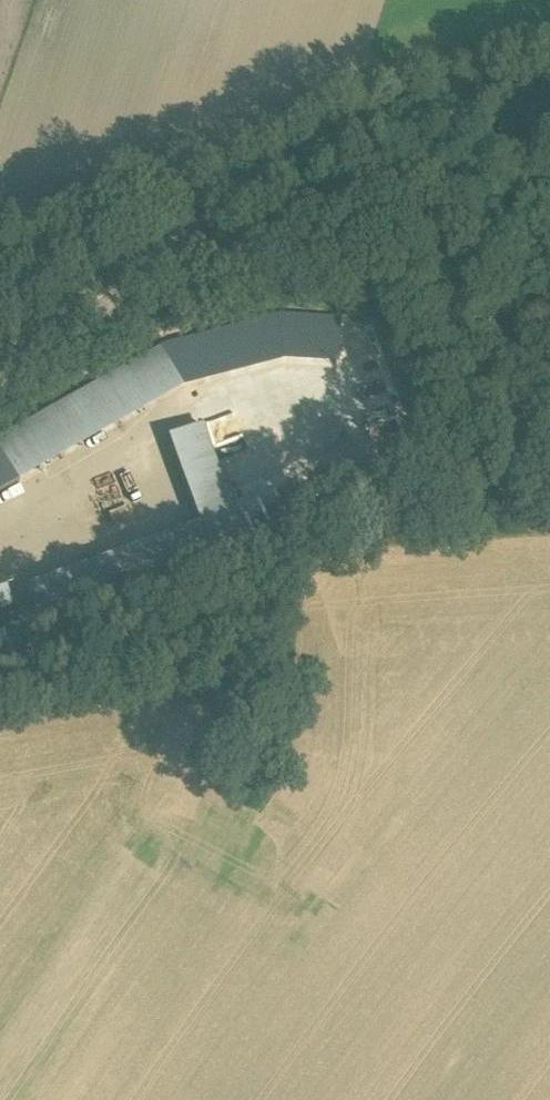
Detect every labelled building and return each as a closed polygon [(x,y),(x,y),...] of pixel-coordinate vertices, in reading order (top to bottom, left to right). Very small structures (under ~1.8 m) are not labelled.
[(191,367),(257,358),(252,323),(186,332),(191,367)] [(165,433),(194,525),(35,575),(44,604),(242,541),(204,421),(165,433)] [(18,429),(0,440),(0,479),(35,456),(18,429)] [(220,469),(228,488),(242,482),(234,463),(220,469)] [(0,569),(0,623),(18,617),(0,569)]
